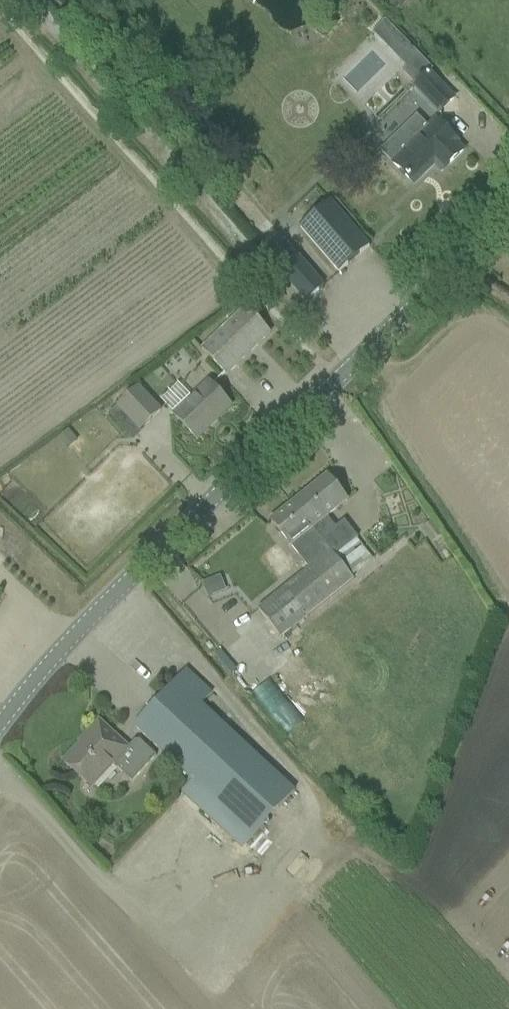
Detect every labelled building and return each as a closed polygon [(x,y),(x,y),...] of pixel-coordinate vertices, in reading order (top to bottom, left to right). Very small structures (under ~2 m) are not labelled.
[(385,21),(372,33),(396,57),(406,68),(419,56),(408,45),(385,21)] [(406,68),(402,72),(414,84),(426,72),(427,73),(428,74),(432,70),(419,56),(406,68)] [(414,84),(411,86),(439,113),(453,99),(428,74),(427,73),(426,72),(414,84)] [(417,117),(381,151),(394,164),(400,171),(414,185),(434,165),(441,172),(450,164),(463,151),(456,144),(457,143),(443,129),(437,123),(429,130),(417,117)] [(271,169),(261,158),(252,168),(248,164),(242,171),(255,184),(271,169)] [(301,229),(326,258),(339,274),(369,247),(331,203),(301,229)] [(266,257),(305,302),(324,286),(284,241),(266,257)] [(227,376),(270,334),(245,308),(202,350),(227,376)] [(176,418),(183,426),(197,440),(210,428),(209,426),(215,420),(216,422),(231,408),(217,393),(210,385),(195,400),(179,383),(162,401),(176,418)] [(138,387),(117,407),(138,431),(160,412),(138,387)] [(67,431),(58,440),(67,450),(76,441),(67,431)] [(291,506),(349,576),(370,559),(355,540),(356,539),(344,524),(335,531),(325,519),(347,502),(340,493),(327,477),(291,506)] [(281,639),(296,626),(352,582),(348,577),(349,576),(291,506),(271,522),(300,559),(304,556),(312,567),(258,611),(281,639)] [(432,522),(421,530),(431,544),(442,536),(432,522)] [(205,602),(190,606),(193,620),(209,616),(205,602)] [(219,634),(211,642),(218,651),(227,643),(219,634)] [(193,782),(182,794),(242,849),(294,792),(201,705),(212,694),(187,670),(135,726),(134,727),(193,782)] [(278,682),(261,696),(329,784),(346,771),(278,682)] [(128,750),(114,736),(99,722),(86,736),(89,738),(83,744),(82,743),(64,763),(92,788),(112,766),(113,768),(115,766),(131,781),(155,756),(138,739),(128,750)]
